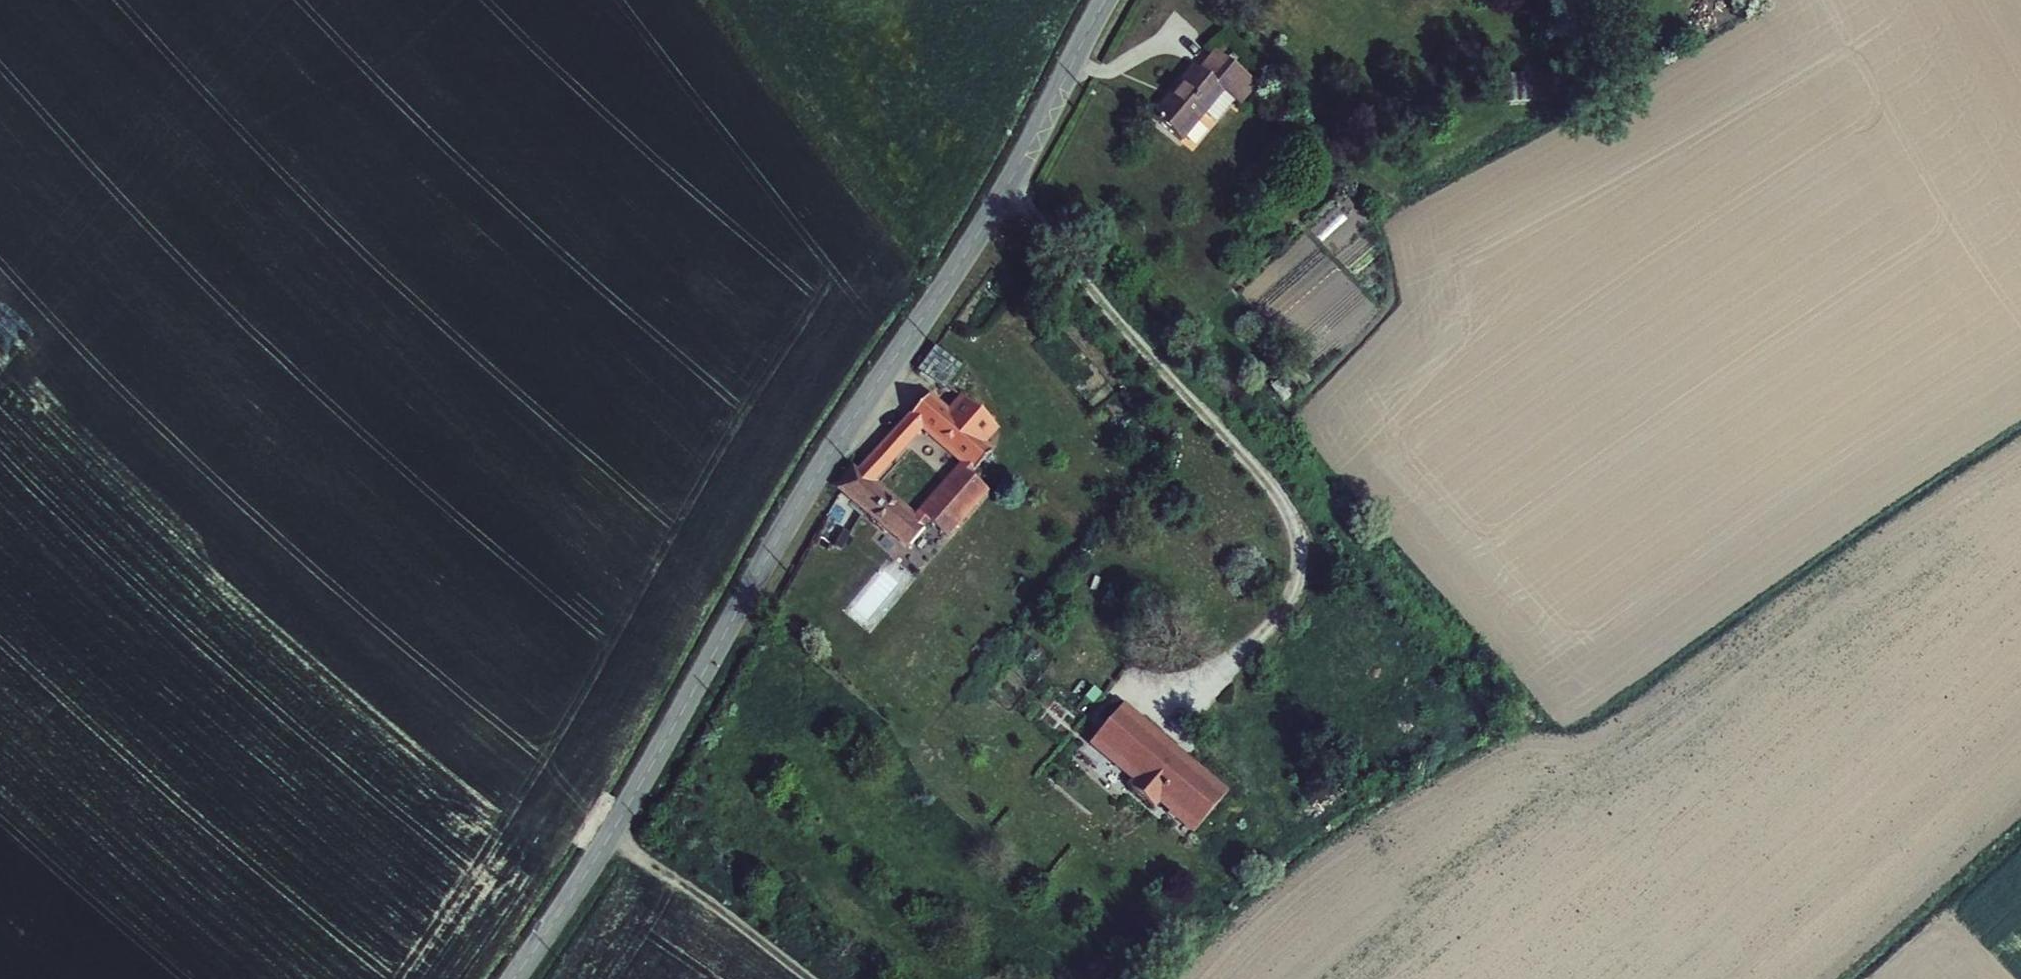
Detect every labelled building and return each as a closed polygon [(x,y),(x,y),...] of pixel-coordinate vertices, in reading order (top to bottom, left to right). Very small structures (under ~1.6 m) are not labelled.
[(1251,68),(1230,53),(1227,57),(1222,53),(1207,74),(1202,70),(1164,122),(1195,145),(1251,68)] [(927,377),(954,397),(973,372),(945,352),(927,377)] [(992,449),(1008,432),(971,399),(954,418),(936,402),(871,472),(867,468),(851,494),(919,553),(935,534),(882,488),(938,430),(985,472),(1000,456),(992,449)] [(1112,724),(1121,732),(1109,747),(1211,832),(1244,793),(1142,708),(1131,720),(1122,712),(1112,724)]
